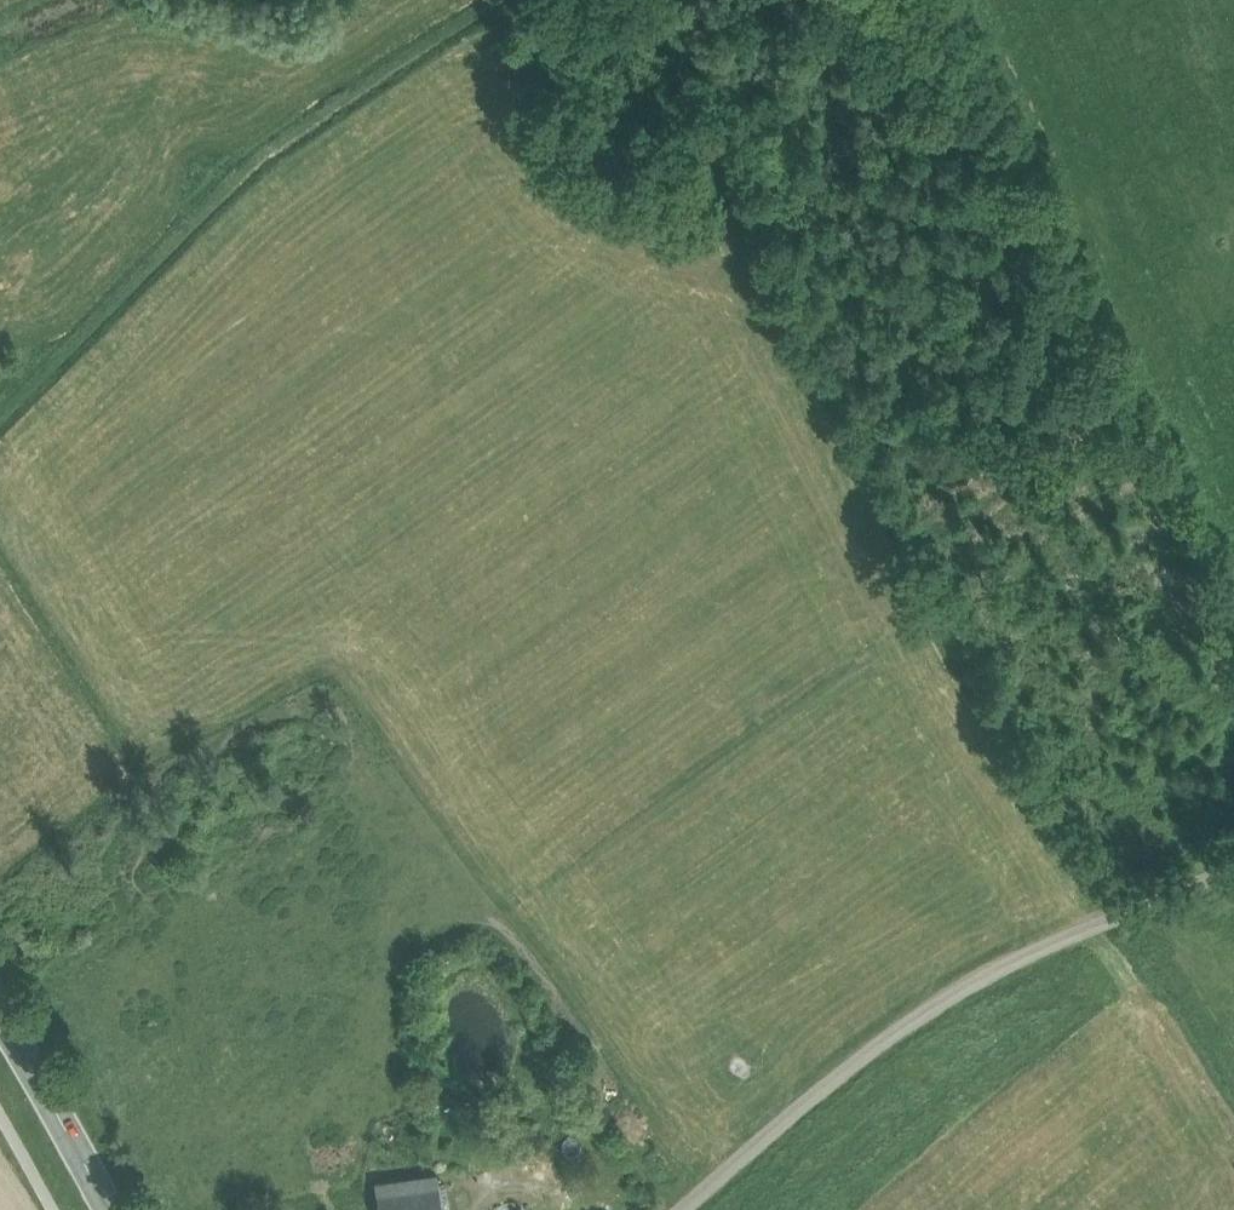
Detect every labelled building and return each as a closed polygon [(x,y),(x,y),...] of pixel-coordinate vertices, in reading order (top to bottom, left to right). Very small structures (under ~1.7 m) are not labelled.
[(281,1188),(284,1209),(441,1209),(437,1177),(375,1186),(374,1176),(281,1188)]
